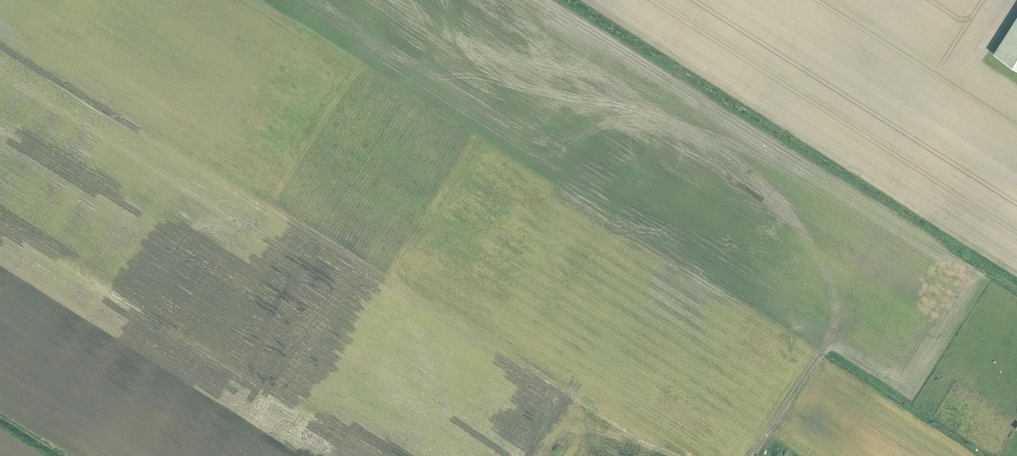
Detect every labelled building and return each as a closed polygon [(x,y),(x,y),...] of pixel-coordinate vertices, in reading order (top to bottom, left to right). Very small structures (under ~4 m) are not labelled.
[(995,54),(1016,68),(1016,19),(995,54)] [(1007,442),(1016,447),(1016,434),(1012,432),(1007,442)]
